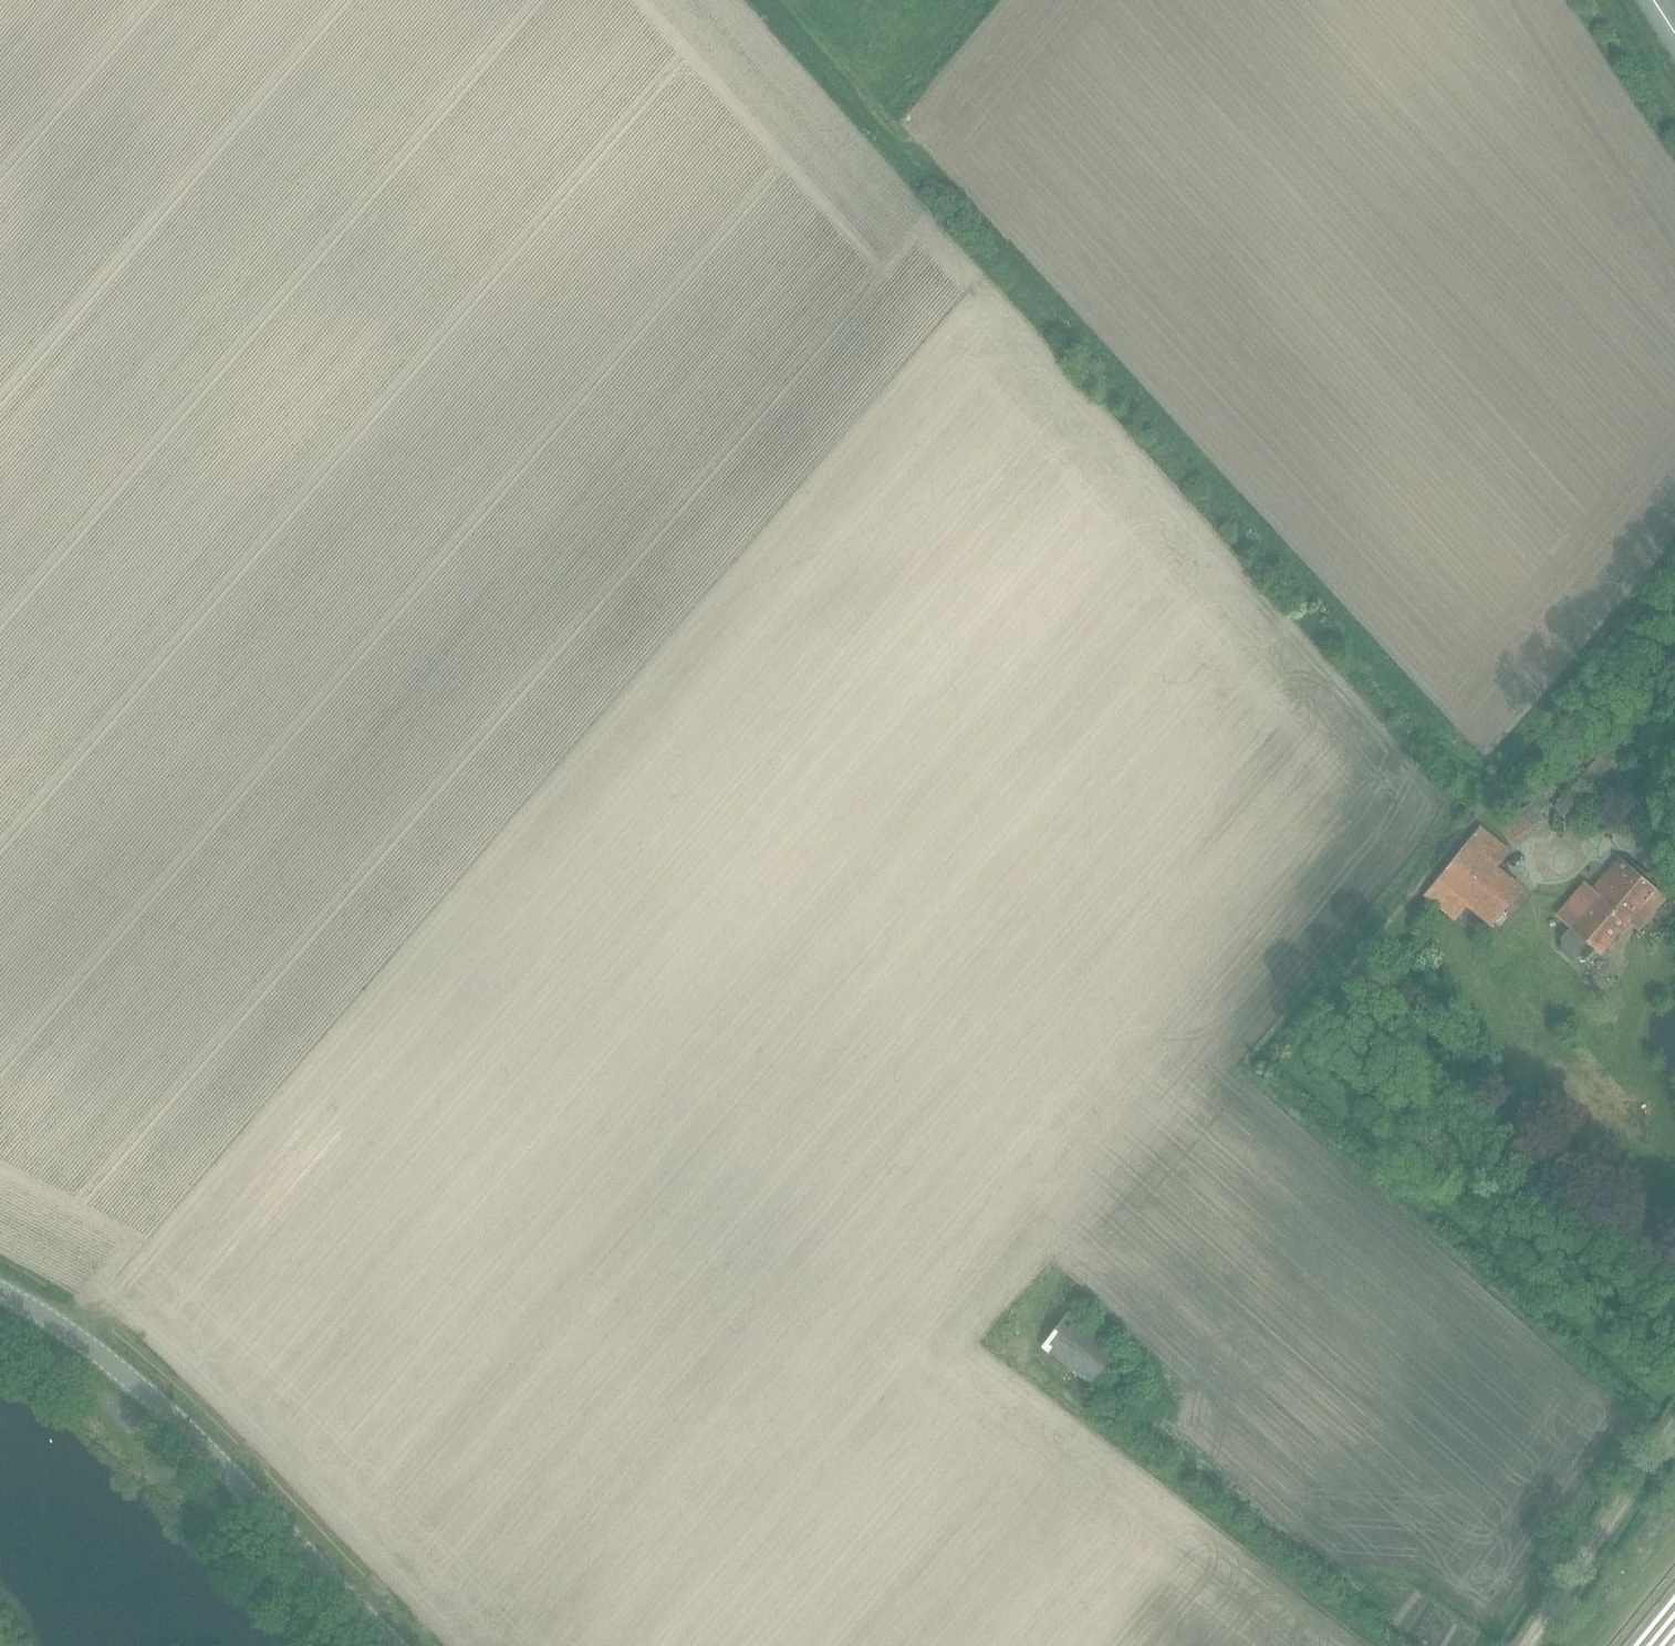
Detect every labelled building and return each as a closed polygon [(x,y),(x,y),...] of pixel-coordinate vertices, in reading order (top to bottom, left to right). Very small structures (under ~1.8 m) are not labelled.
[(1568,790),(1573,809),(1598,802),(1593,783),(1568,790)] [(1534,803),(1499,825),(1510,843),(1545,820),(1534,803)] [(1479,827),(1427,891),(1453,912),(1465,897),(1479,909),(1505,876),(1491,865),(1505,848),(1479,827)] [(1573,928),(1564,937),(1565,952),(1575,961),(1590,960),(1598,950),(1600,952),(1656,889),(1620,857),(1593,888),(1599,893),(1571,926),(1573,928)] [(1042,1348),(1096,1387),(1123,1349),(1069,1310),(1042,1348)]
